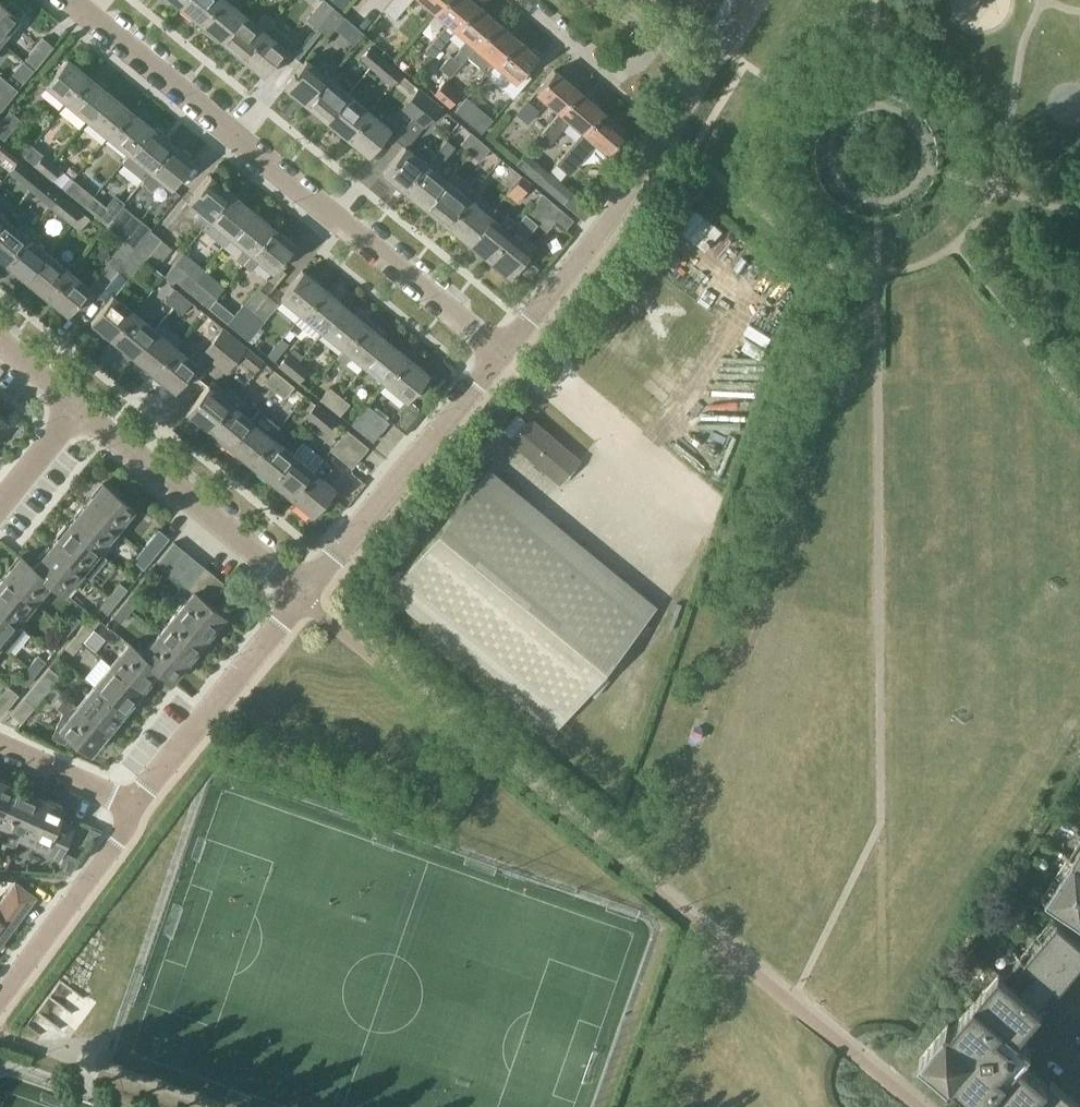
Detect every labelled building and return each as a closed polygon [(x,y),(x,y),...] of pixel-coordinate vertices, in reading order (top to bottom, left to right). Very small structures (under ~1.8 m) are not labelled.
[(1,40),(25,11),(12,0),(11,0),(6,6),(0,1),(0,40),(1,40)] [(182,5),(203,22),(221,0),(186,0),(182,5)] [(224,40),(245,13),(232,3),(234,0),(221,0),(203,22),(211,30),(209,32),(219,40),(221,37),(224,40)] [(319,28),(336,8),(326,0),(323,0),(308,18),(319,28)] [(353,0),(334,0),(346,11),(354,1),(353,0)] [(384,9),(395,18),(411,0),(393,0),(384,9)] [(436,12),(446,0),(422,0),(436,12)] [(477,4),(473,0),(446,0),(436,12),(449,23),(426,49),(433,55),(456,29),(477,4)] [(497,21),(477,4),(456,29),(468,40),(453,57),(450,55),(440,68),(450,76),(476,46),(497,21)] [(336,8),(319,28),(329,36),(346,17),(343,14),(336,8)] [(245,13),(224,40),(244,57),(266,30),(274,20),(265,12),(257,23),(245,13)] [(496,63),(518,38),(497,21),(476,46),(488,57),(473,75),(480,81),(496,63)] [(287,48),(266,30),(244,57),(243,60),(252,67),(255,65),(265,74),(287,48)] [(25,60),(35,68),(53,46),(43,37),(25,60)] [(518,38),(496,63),(509,74),(493,93),(506,104),(522,86),(516,81),(538,56),(518,38)] [(360,59),(370,68),(381,54),(371,46),(360,59)] [(381,54),(370,68),(391,85),(403,72),(381,54)] [(46,84),(66,101),(89,74),(68,57),(46,84)] [(306,103),(328,76),(307,58),(285,85),(306,103)] [(560,111),(578,90),(554,70),(536,91),(560,111)] [(10,99),(18,89),(0,74),(0,91),(10,99)] [(98,82),(89,74),(66,101),(88,119),(110,92),(107,90),(108,86),(102,80),(98,82)] [(349,93),(328,76),(306,103),(327,120),(349,93)] [(433,94),(449,107),(461,94),(444,80),(433,94)] [(404,108),(414,116),(414,117),(430,97),(431,97),(420,88),(404,108)] [(551,142),(570,120),(584,132),(597,117),(602,110),(578,90),(560,111),(541,134),(551,142)] [(1,109),(10,99),(0,91),(0,108),(1,109)] [(108,136),(124,117),(131,109),(110,92),(88,119),(108,136)] [(349,93),(327,120),(347,137),(369,110),(349,93)] [(430,97),(414,117),(424,125),(425,126),(440,106),(430,97)] [(527,122),(532,117),(538,109),(528,101),(518,113),(527,122)] [(140,117),(131,109),(124,117),(108,136),(129,153),(152,126),(140,117)] [(479,109),(468,122),(481,133),(492,121),(479,109)] [(10,110),(0,122),(0,135),(4,138),(21,118),(10,110)] [(390,128),(377,117),(369,110),(347,137),(368,155),(390,128)] [(615,122),(602,110),(597,117),(584,132),(557,163),(571,175),(597,143),(607,152),(626,131),(615,122)] [(145,179),(151,171),(173,144),(163,136),(164,132),(158,127),(154,128),(152,126),(129,153),(123,161),(145,179)] [(462,143),(471,151),(481,139),(471,132),(462,143)] [(490,147),(481,139),(471,151),(481,159),(490,147)] [(19,160),(20,159),(1,143),(0,144),(0,158),(12,168),(19,160)] [(404,189),(434,153),(435,152),(425,143),(421,147),(418,148),(415,149),(411,148),(408,147),(407,147),(405,145),(383,172),(404,189)] [(182,151),(173,144),(151,171),(145,179),(143,181),(147,185),(152,189),(155,186),(157,185),(160,184),(163,184),(166,185),(171,188),(193,161),(190,158),(191,155),(185,150),(182,151)] [(35,164),(44,171),(52,161),(44,154),(43,156),(32,147),(25,156),(35,165),(35,164)] [(404,189),(425,207),(447,180),(435,170),(443,160),(434,153),(404,189)] [(526,154),(517,163),(539,182),(547,172),(526,154)] [(60,168),(52,161),(44,171),(52,178),(60,168)] [(503,179),(513,187),(522,175),(513,167),(503,179)] [(21,182),(30,189),(34,184),(39,177),(30,170),(21,182)] [(593,209),(571,192),(548,173),(541,182),(564,201),(584,220),(593,209)] [(232,192),(211,174),(189,201),(201,212),(194,221),(203,228),(210,219),(232,192)] [(532,183),(522,175),(513,187),(522,195),(532,183)] [(34,184),(30,189),(37,195),(48,184),(39,177),(34,184)] [(65,190),(85,206),(94,196),(74,179),(65,190)] [(425,207),(446,224),(467,197),(447,180),(425,207)] [(253,209),(232,192),(210,219),(231,236),(253,209)] [(126,202),(115,193),(105,205),(116,214),(123,205),(126,202)] [(566,230),(574,221),(543,193),(535,203),(555,221),(566,230)] [(50,207),(71,223),(82,210),(62,194),(50,207)] [(94,196),(85,206),(94,213),(95,218),(106,227),(113,218),(116,214),(105,205),(94,196)] [(446,224),(468,242),(489,215),(467,197),(446,224)] [(547,230),(555,221),(535,203),(526,213),(547,230)] [(132,234),(141,222),(151,229),(152,228),(123,205),(116,214),(113,218),(132,234)] [(253,209),(231,236),(245,248),(236,258),(243,264),(274,227),(253,209)] [(82,210),(71,223),(71,224),(72,222),(80,228),(89,218),(81,212),(82,211),(82,210)] [(510,232),(518,222),(512,216),(507,216),(501,224),(489,215),(468,242),(488,258),(510,232)] [(26,234),(6,217),(0,224),(0,258),(4,261),(26,234)] [(106,227),(124,242),(134,250),(151,229),(141,222),(132,234),(113,218),(106,227)] [(274,227),(243,264),(250,270),(259,259),(273,271),(295,244),(274,227)] [(151,229),(134,250),(145,259),(162,239),(151,229)] [(531,249),(510,232),(488,258),(509,275),(531,249)] [(25,278),(47,252),(26,234),(4,261),(25,278)] [(118,270),(134,250),(124,242),(108,261),(118,270)] [(145,259),(134,250),(118,270),(129,279),(145,259)] [(25,278),(47,297),(69,270),(47,252),(25,278)] [(176,280),(187,289),(196,279),(188,272),(188,273),(175,262),(165,276),(173,283),(176,280)] [(69,270),(47,297),(68,313),(90,287),(69,270)] [(324,288),(303,271),(282,297),(303,314),(324,288)] [(209,290),(196,279),(187,289),(208,307),(218,296),(217,295),(225,285),(217,279),(209,290)] [(175,288),(165,299),(173,306),(183,295),(175,288)] [(323,331),(345,305),(324,288),(303,314),(323,331)] [(134,311),(113,294),(90,321),(112,339),(134,311)] [(192,302),(183,295),(173,306),(182,314),(192,302)] [(208,307),(238,331),(255,311),(245,302),(235,315),(220,302),(222,300),(218,296),(208,307)] [(366,322),(345,305),(323,331),(343,348),(366,322)] [(133,356),(155,329),(134,311),(112,339),(133,356)] [(266,320),(255,311),(238,331),(249,340),(266,320)] [(386,338),(366,322),(343,348),(336,356),(343,361),(347,361),(352,355),(364,365),(386,338)] [(207,348),(217,357),(234,336),(224,328),(207,348)] [(176,346),(155,329),(133,356),(153,373),(176,346)] [(245,345),(234,336),(217,357),(228,365),(245,345)] [(282,338),(268,356),(274,361),(289,343),(282,338)] [(385,383),(408,356),(386,338),(364,365),(385,383)] [(176,346),(153,373),(174,390),(197,363),(176,346)] [(297,362),(289,354),(279,365),(288,373),(297,362)] [(428,373),(408,356),(385,383),(406,401),(428,373)] [(307,370),(297,362),(288,373),(299,381),(307,370)] [(284,378),(275,370),(265,381),(275,389),(284,378)] [(294,386),(284,378),(275,389),(284,398),(294,386)] [(186,411),(208,429),(230,402),(209,384),(186,411)] [(320,399),(330,407),(339,395),(330,388),(320,399)] [(230,402),(208,429),(228,446),(251,418),(239,409),(244,401),(236,394),(230,402)] [(349,403),(339,395),(330,407),(339,415),(349,403)] [(306,415),(316,423),(325,412),(316,404),(306,415)] [(368,404),(360,414),(381,432),(390,421),(368,404)] [(422,412),(412,404),(395,424),(406,432),(422,412)] [(325,412),(316,423),(326,432),(335,420),(325,412)] [(373,442),(381,432),(360,414),(352,424),(373,442)] [(560,484),(580,460),(530,417),(510,442),(560,484)] [(272,436),(251,418),(228,446),(249,463),(272,436)] [(347,430),(339,440),(360,457),(368,448),(347,430)] [(249,463),(270,480),(292,453),(272,436),(249,463)] [(270,480),(292,498),(314,470),(313,470),(322,460),(323,458),(302,440),(292,453),(270,480)] [(351,468),(360,457),(339,440),(331,450),(351,468)] [(329,504),(325,500),(335,488),(322,477),(331,467),(322,460),(313,470),(314,470),(292,498),(313,515),(314,513),(319,517),(329,504)] [(554,730),(656,606),(487,468),(386,592),(554,730)] [(86,503),(117,528),(134,508),(103,482),(86,503)] [(99,549),(117,528),(86,503),(68,524),(99,549)] [(51,545),(82,570),(99,549),(68,524),(68,525),(66,523),(55,535),(58,537),(51,545)] [(159,529),(142,549),(152,557),(169,537),(159,529)] [(157,562),(167,570),(184,550),(174,541),(157,562)] [(51,580),(50,581),(63,591),(82,570),(51,545),(50,546),(48,544),(38,556),(40,557),(34,565),(51,580)] [(144,567),(152,557),(142,549),(133,559),(144,567)] [(184,550),(167,570),(178,579),(194,559),(184,550)] [(34,601),(50,581),(51,580),(34,565),(21,555),(3,576),(34,601)] [(194,559),(178,579),(188,587),(205,567),(194,559)] [(198,595),(214,575),(205,567),(188,587),(192,591),(198,595)] [(198,595),(208,602),(224,583),(214,575),(198,595)] [(3,576),(0,580),(0,607),(17,622),(34,601),(3,576)] [(119,582),(110,593),(117,599),(126,588),(119,582)] [(131,591),(122,603),(130,609),(139,598),(131,591)] [(192,591),(176,611),(207,637),(224,616),(208,602),(198,595),(192,591)] [(106,612),(117,599),(110,593),(99,606),(106,612)] [(120,622),(130,609),(122,603),(112,615),(120,622)] [(0,643),(17,622),(0,607),(0,643)] [(207,637),(176,611),(158,632),(190,658),(207,637)] [(72,613),(62,625),(70,631),(79,619),(72,613)] [(85,622),(75,635),(82,641),(93,628),(85,622)] [(62,625),(52,637),(59,643),(70,631),(62,625)] [(172,680),(190,658),(158,632),(141,653),(160,668),(159,669),(172,680)] [(72,653),(82,641),(75,635),(64,647),(72,653)] [(129,642),(111,664),(130,679),(142,689),(159,669),(160,668),(141,653),(129,642)] [(38,654),(28,666),(36,672),(46,661),(38,654)] [(94,685),(125,710),(142,689),(130,679),(111,664),(94,685)] [(26,686),(36,672),(28,666),(17,679),(26,686)] [(49,667),(41,676),(51,685),(60,675),(49,667)] [(34,705),(51,685),(41,676),(23,697),(34,705)] [(94,685),(77,705),(77,706),(108,731),(125,710),(94,685)] [(8,686),(0,696),(0,713),(2,715),(19,694),(8,686)] [(65,743),(70,737),(90,752),(108,731),(77,706),(77,705),(65,696),(56,707),(62,712),(51,737),(65,743)] [(14,786),(0,779),(0,817),(14,786)] [(14,786),(0,817),(0,823),(23,833),(39,797),(37,796),(38,793),(24,787),(23,790),(14,786)] [(48,800),(39,797),(23,833),(20,839),(60,857),(74,826),(58,819),(63,807),(62,807),(63,804),(49,798),(48,800)] [(86,837),(94,841),(101,832),(90,827),(86,837)] [(1069,858),(1073,861),(1075,859),(1079,862),(1079,841),(1069,858)] [(1079,892),(1079,862),(1075,859),(1073,861),(1061,880),(1079,892)] [(37,897),(14,880),(0,899),(0,946),(37,897)] [(1061,880),(1046,902),(1079,924),(1079,892),(1061,880)] [(1042,941),(1077,971),(1079,967),(1079,940),(1058,922),(1042,941)] [(1061,990),(1077,971),(1042,941),(1026,960),(1061,990)] [(1022,956),(1005,975),(1040,1006),(1050,995),(1054,998),(1061,990),(1026,960),(1022,956)] [(984,1104),(987,1106),(1030,1106),(1050,1085),(1048,1083),(1022,1061),(1030,1053),(1029,1044),(1020,1036),(1044,1009),(1040,1006),(1005,975),(1000,971),(976,999),(953,1026),(949,1023),(920,1057),(953,1085),(957,1081),(984,1104)] [(1048,1083),(1050,1085),(1030,1106),(1063,1106),(1072,1097),(1051,1079),(1048,1083)] [(1072,1097),(1063,1106),(1079,1106),(1079,1104),(1072,1097)]
